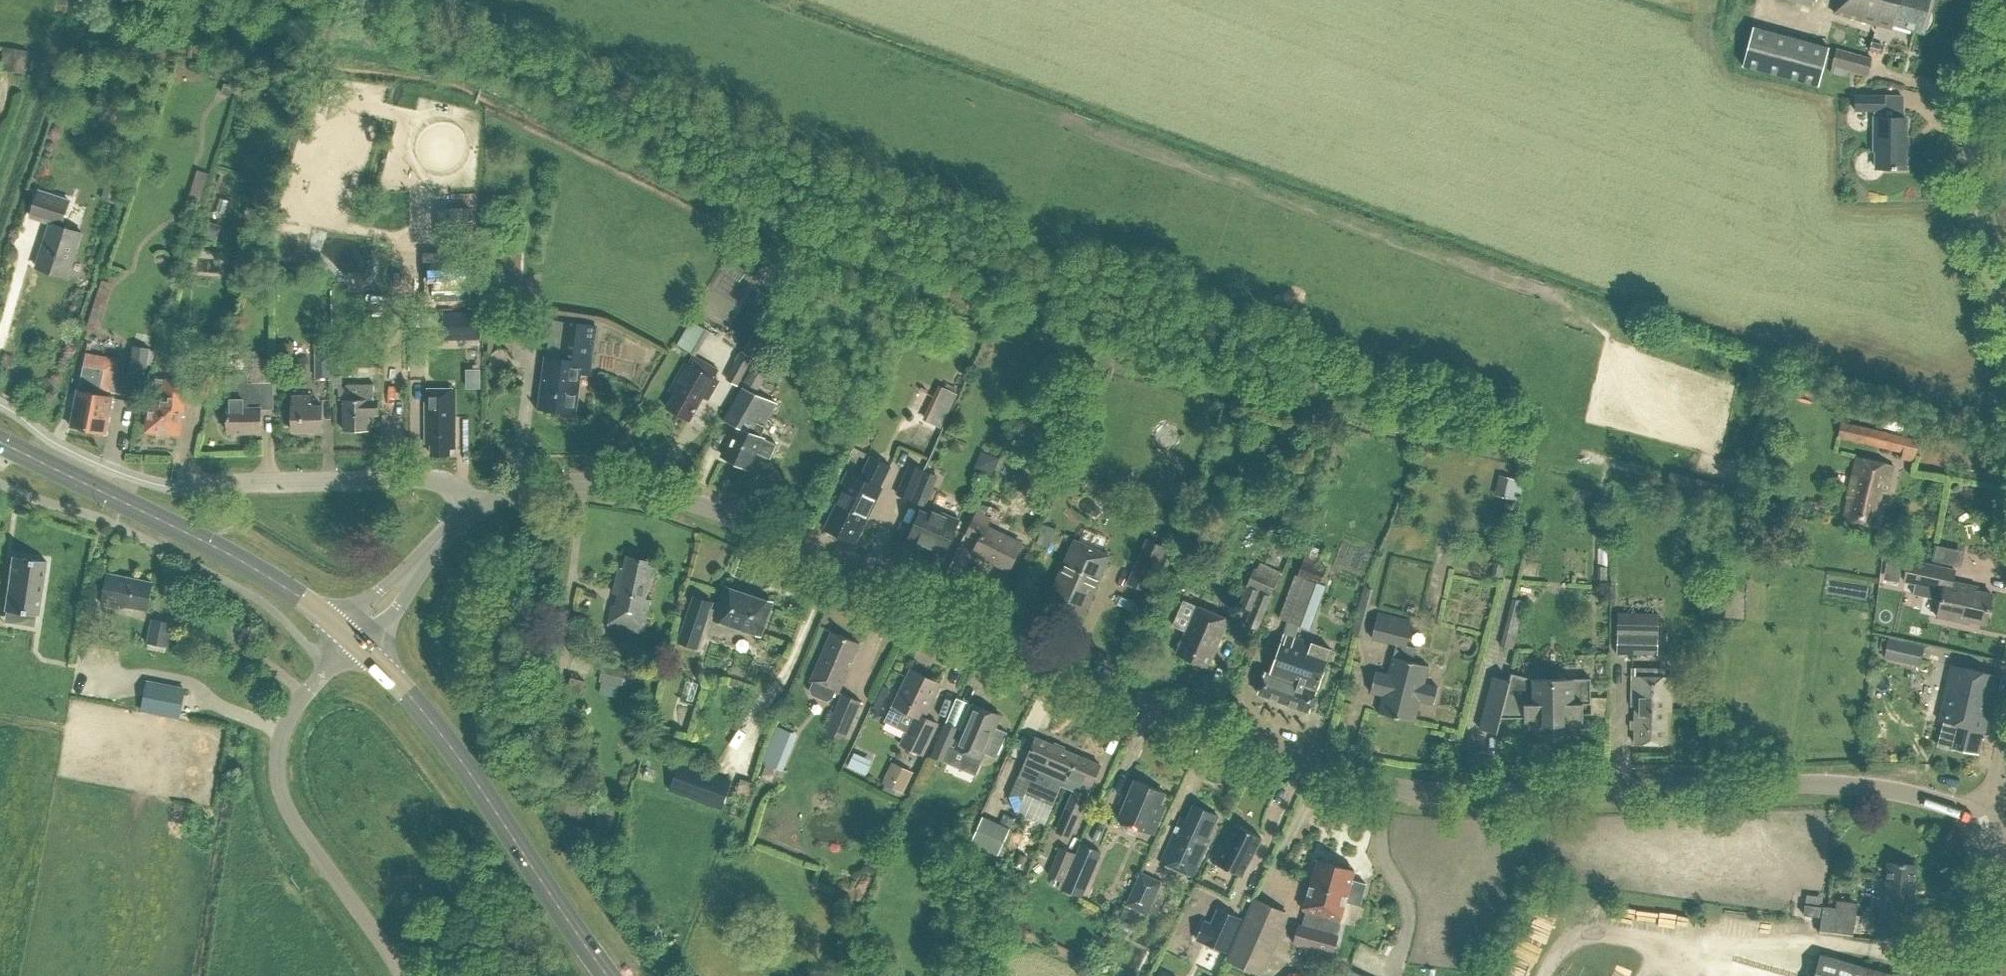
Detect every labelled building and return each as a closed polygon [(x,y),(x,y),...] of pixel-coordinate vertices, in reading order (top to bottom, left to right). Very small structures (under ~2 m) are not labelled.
[(1835,13),(1893,29),(1895,22),(1922,29),(1930,0),(1838,0),(1835,13)] [(1830,49),(1755,28),(1744,66),(1819,87),(1830,49)] [(1884,44),(1871,40),(1869,49),(1881,52),(1884,44)] [(25,72),(28,50),(4,46),(2,58),(9,70),(25,72)] [(1837,48),(1832,64),(1868,75),(1873,59),(1837,48)] [(234,86),(226,83),(222,92),(231,95),(234,86)] [(1884,118),(1884,96),(1854,96),(1855,111),(1874,111),(1875,151),(1878,151),(1878,168),(1905,168),(1905,118),(1884,118)] [(167,189),(170,171),(161,169),(158,187),(167,189)] [(35,265),(66,276),(80,233),(59,226),(67,201),(37,191),(29,216),(49,222),(35,265)] [(188,204),(180,227),(193,231),(200,207),(188,204)] [(461,251),(441,251),(441,269),(461,269),(461,251)] [(765,264),(754,275),(766,286),(767,285),(777,274),(767,264),(766,264),(765,263),(765,264)] [(434,280),(434,299),(473,298),(473,279),(434,280)] [(481,310),(443,310),(443,312),(444,329),(444,338),(481,338),(481,310)] [(705,328),(688,319),(675,343),(692,352),(705,328)] [(739,320),(732,334),(744,340),(752,327),(739,320)] [(538,407),(541,407),(574,412),(576,412),(582,374),(582,372),(589,373),(591,373),(595,342),(593,342),(590,342),(591,337),(594,338),(596,338),(598,324),(595,324),(566,321),(564,321),(559,356),(548,354),(545,354),(538,407)] [(776,327),(767,340),(776,346),(785,333),(776,327)] [(751,334),(741,352),(742,352),(753,359),(754,359),(764,341),(751,334)] [(315,339),(316,376),(333,376),(332,339),(315,339)] [(294,342),(280,342),(280,354),(293,354),(294,342)] [(134,344),(128,375),(146,379),(152,348),(134,344)] [(742,352),(728,378),(740,384),(753,359),(742,352)] [(760,354),(754,365),(764,370),(770,360),(760,354)] [(668,408),(689,420),(707,390),(712,392),(719,380),(714,377),(719,369),(695,355),(689,364),(687,363),(671,391),(676,394),(668,408)] [(98,393),(103,370),(85,366),(80,390),(79,389),(72,425),(106,432),(113,396),(98,393)] [(751,469),(758,453),(770,459),(777,444),(759,436),(777,403),(757,392),(767,375),(754,368),(724,419),(736,424),(721,455),(751,469)] [(250,384),(250,375),(230,375),(230,433),(263,433),(263,409),(276,409),(275,384),(250,384)] [(467,387),(479,387),(479,378),(467,378),(467,387)] [(187,415),(189,391),(190,380),(164,379),(163,394),(153,393),(150,428),(159,428),(158,435),(171,436),(172,431),(181,431),(182,414),(187,415)] [(370,414),(379,414),(379,398),(375,398),(375,384),(348,384),(348,399),(344,399),(344,430),(370,430),(370,414)] [(1808,385),(1805,393),(1817,397),(1820,388),(1808,385)] [(426,388),(426,411),(426,444),(432,444),(432,454),(451,454),(451,447),(456,447),(456,388),(426,388)] [(294,432),(324,431),(323,404),(313,404),(312,395),(293,396),(294,432)] [(1902,457),(1914,460),(1919,438),(1843,421),(1839,437),(1904,452),(1902,457)] [(1009,432),(1000,428),(997,436),(1006,440),(1009,432)] [(1220,435),(1230,438),(1232,431),(1223,428),(1220,435)] [(1222,438),(1219,447),(1226,450),(1230,440),(1222,438)] [(977,459),(981,470),(992,475),(999,457),(981,450),(977,459)] [(866,517),(885,478),(891,466),(869,455),(859,475),(851,472),(836,502),(839,503),(827,527),(857,542),(869,518),(866,517)] [(1887,493),(1893,465),(1857,457),(1848,498),(1849,498),(1844,518),(1879,526),(1883,505),(1879,504),(1882,491),(1887,493)] [(908,463),(895,494),(909,500),(922,469),(908,463)] [(924,471),(912,501),(925,506),(937,476),(924,471)] [(1509,474),(1506,489),(1521,493),(1525,477),(1509,474)] [(907,538),(909,539),(944,555),(959,521),(960,519),(930,505),(927,511),(920,508),(907,538)] [(1009,569),(1021,543),(986,526),(990,517),(977,510),(965,534),(979,541),(974,552),(1009,569)] [(1084,615),(1111,555),(1074,539),(1047,599),(1084,615)] [(1309,545),(1298,575),(1295,574),(1294,576),(1279,617),(1300,625),(1309,629),(1325,585),(1320,583),(1326,568),(1317,565),(1322,551),(1309,545)] [(38,615),(46,561),(10,555),(2,610),(38,615)] [(648,599),(656,563),(624,556),(616,593),(622,594),(620,605),(614,603),(609,627),(644,634),(652,600),(648,599)] [(1145,591),(1155,569),(1136,560),(1126,582),(1145,591)] [(1913,594),(1930,598),(1941,600),(1937,617),(1969,624),(1970,620),(1986,624),(1992,594),(1976,590),(1977,587),(1953,582),(1955,570),(1909,560),(1904,581),(1916,583),(1913,594)] [(1494,562),(1491,575),(1502,577),(1505,564),(1494,562)] [(1253,569),(1239,605),(1250,609),(1245,624),(1244,624),(1257,630),(1280,572),(1259,564),(1256,570),(1253,569)] [(1606,579),(1607,567),(1598,566),(1597,579),(1606,579)] [(102,605),(104,605),(119,608),(119,605),(147,610),(152,583),(152,580),(108,572),(102,605)] [(693,595),(682,630),(702,637),(709,614),(716,617),(715,621),(760,635),(771,602),(726,587),(719,610),(712,607),(714,601),(693,595)] [(1184,599),(1173,625),(1188,631),(1178,653),(1208,667),(1227,621),(1228,618),(1184,599)] [(204,611),(216,617),(222,607),(210,601),(204,611)] [(78,631),(87,633),(92,612),(83,610),(78,631)] [(1618,613),(1617,653),(1658,653),(1658,614),(1618,613)] [(1434,704),(1438,687),(1425,683),(1429,666),(1412,661),(1415,649),(1407,647),(1413,623),(1378,615),(1372,638),(1396,644),(1393,657),(1389,674),(1376,671),(1372,687),(1385,690),(1379,712),(1415,722),(1420,701),(1434,704)] [(152,620),(148,642),(170,646),(174,624),(152,620)] [(835,630),(813,683),(812,682),(810,689),(812,695),(827,701),(831,698),(834,691),(840,694),(861,641),(835,630)] [(1310,711),(1332,649),(1331,649),(1285,633),(1270,673),(1266,671),(1258,693),(1310,711)] [(1889,639),(1885,658),(1920,666),(1924,647),(1889,639)] [(610,641),(606,656),(629,661),(632,646),(610,641)] [(606,662),(602,681),(624,685),(628,667),(606,662)] [(1984,730),(1997,675),(1952,665),(1938,720),(1944,721),(1938,745),(1978,754),(1983,730),(1984,730)] [(1632,676),(1632,706),(1635,706),(1635,743),(1668,744),(1668,711),(1672,711),(1672,694),(1673,694),(1674,676),(1665,676),(1643,676),(1643,667),(1635,667),(1635,676),(1632,676)] [(886,721),(906,731),(902,741),(900,745),(923,756),(938,724),(925,717),(942,683),(912,668),(894,703),(886,721)] [(1493,676),(1480,729),(1497,733),(1501,718),(1525,718),(1525,724),(1534,723),(1544,723),(1544,725),(1564,724),(1564,723),(1583,723),(1583,703),(1590,704),(1591,704),(1591,697),(1591,678),(1573,678),(1573,683),(1556,684),(1556,682),(1551,683),(1551,684),(1534,684),(1534,679),(1511,673),(1509,680),(1493,676)] [(567,677),(565,692),(590,697),(592,682),(567,677)] [(186,687),(147,679),(141,710),(179,717),(186,687)] [(658,701),(663,686),(651,681),(645,697),(658,701)] [(829,730),(847,738),(862,703),(844,695),(829,730)] [(983,758),(985,754),(996,758),(1008,732),(997,727),(1001,716),(974,704),(963,729),(946,722),(931,755),(945,761),(952,745),(983,758)] [(765,763),(777,767),(782,770),(797,734),(780,726),(765,762),(765,763)] [(751,774),(762,741),(737,733),(725,765),(751,774)] [(1062,784),(1066,786),(1079,755),(1037,736),(1025,763),(1035,767),(1024,793),(1053,805),(1062,784)] [(1076,821),(1100,764),(1079,755),(1066,786),(1074,790),(1063,816),(1076,821)] [(670,789),(722,807),(732,778),(680,760),(670,789)] [(899,765),(889,785),(895,788),(903,792),(904,791),(913,772),(899,765)] [(1118,818),(1128,822),(1153,832),(1160,816),(1157,814),(1166,792),(1144,783),(1133,779),(1118,818)] [(1178,822),(1164,853),(1160,861),(1192,876),(1209,839),(1207,838),(1217,815),(1194,805),(1185,826),(1178,822)] [(1005,813),(1000,821),(1010,826),(1014,817),(1005,813)] [(983,816),(969,846),(996,858),(1010,829),(983,816)] [(1212,861),(1241,876),(1261,837),(1237,824),(1227,843),(1222,841),(1212,861)] [(757,845),(747,840),(743,850),(753,854),(757,845)] [(1066,876),(1086,884),(1100,851),(1080,842),(1076,853),(1066,876)] [(1061,847),(1049,875),(1063,881),(1066,876),(1076,853),(1061,847)] [(1293,941),(1296,941),(1311,946),(1314,946),(1315,946),(1318,947),(1333,952),(1338,934),(1335,933),(1338,920),(1341,921),(1347,899),(1360,905),(1361,903),(1366,883),(1362,882),(1352,880),(1353,877),(1355,869),(1352,869),(1351,865),(1344,864),(1341,866),(1338,865),(1337,869),(1335,868),(1333,868),(1334,864),(1332,863),(1330,860),(1324,858),(1320,860),(1318,859),(1315,859),(1301,910),(1305,911),(1301,924),(1300,923),(1298,923),(1293,941)] [(954,879),(973,876),(971,863),(953,866),(954,879)] [(1913,912),(1917,866),(1887,864),(1885,891),(1878,890),(1875,939),(1918,942),(1920,913),(1913,912)] [(1140,869),(1125,902),(1147,912),(1162,879),(1140,869)] [(1821,916),(1819,932),(1853,935),(1856,902),(1837,900),(1836,907),(1805,904),(1804,914),(1821,916)] [(1083,901),(1079,910),(1092,915),(1096,907),(1083,901)] [(1219,908),(1204,941),(1227,951),(1242,919),(1219,908)] [(1130,931),(1133,925),(1120,918),(1116,925),(1130,931)] [(1245,919),(1228,960),(1257,973),(1275,932),(1245,919)] [(1902,975),(1820,953),(1815,973),(1810,971),(1809,974),(1809,975),(1902,975)] [(1177,975),(1160,967),(1156,975),(1177,975)]
